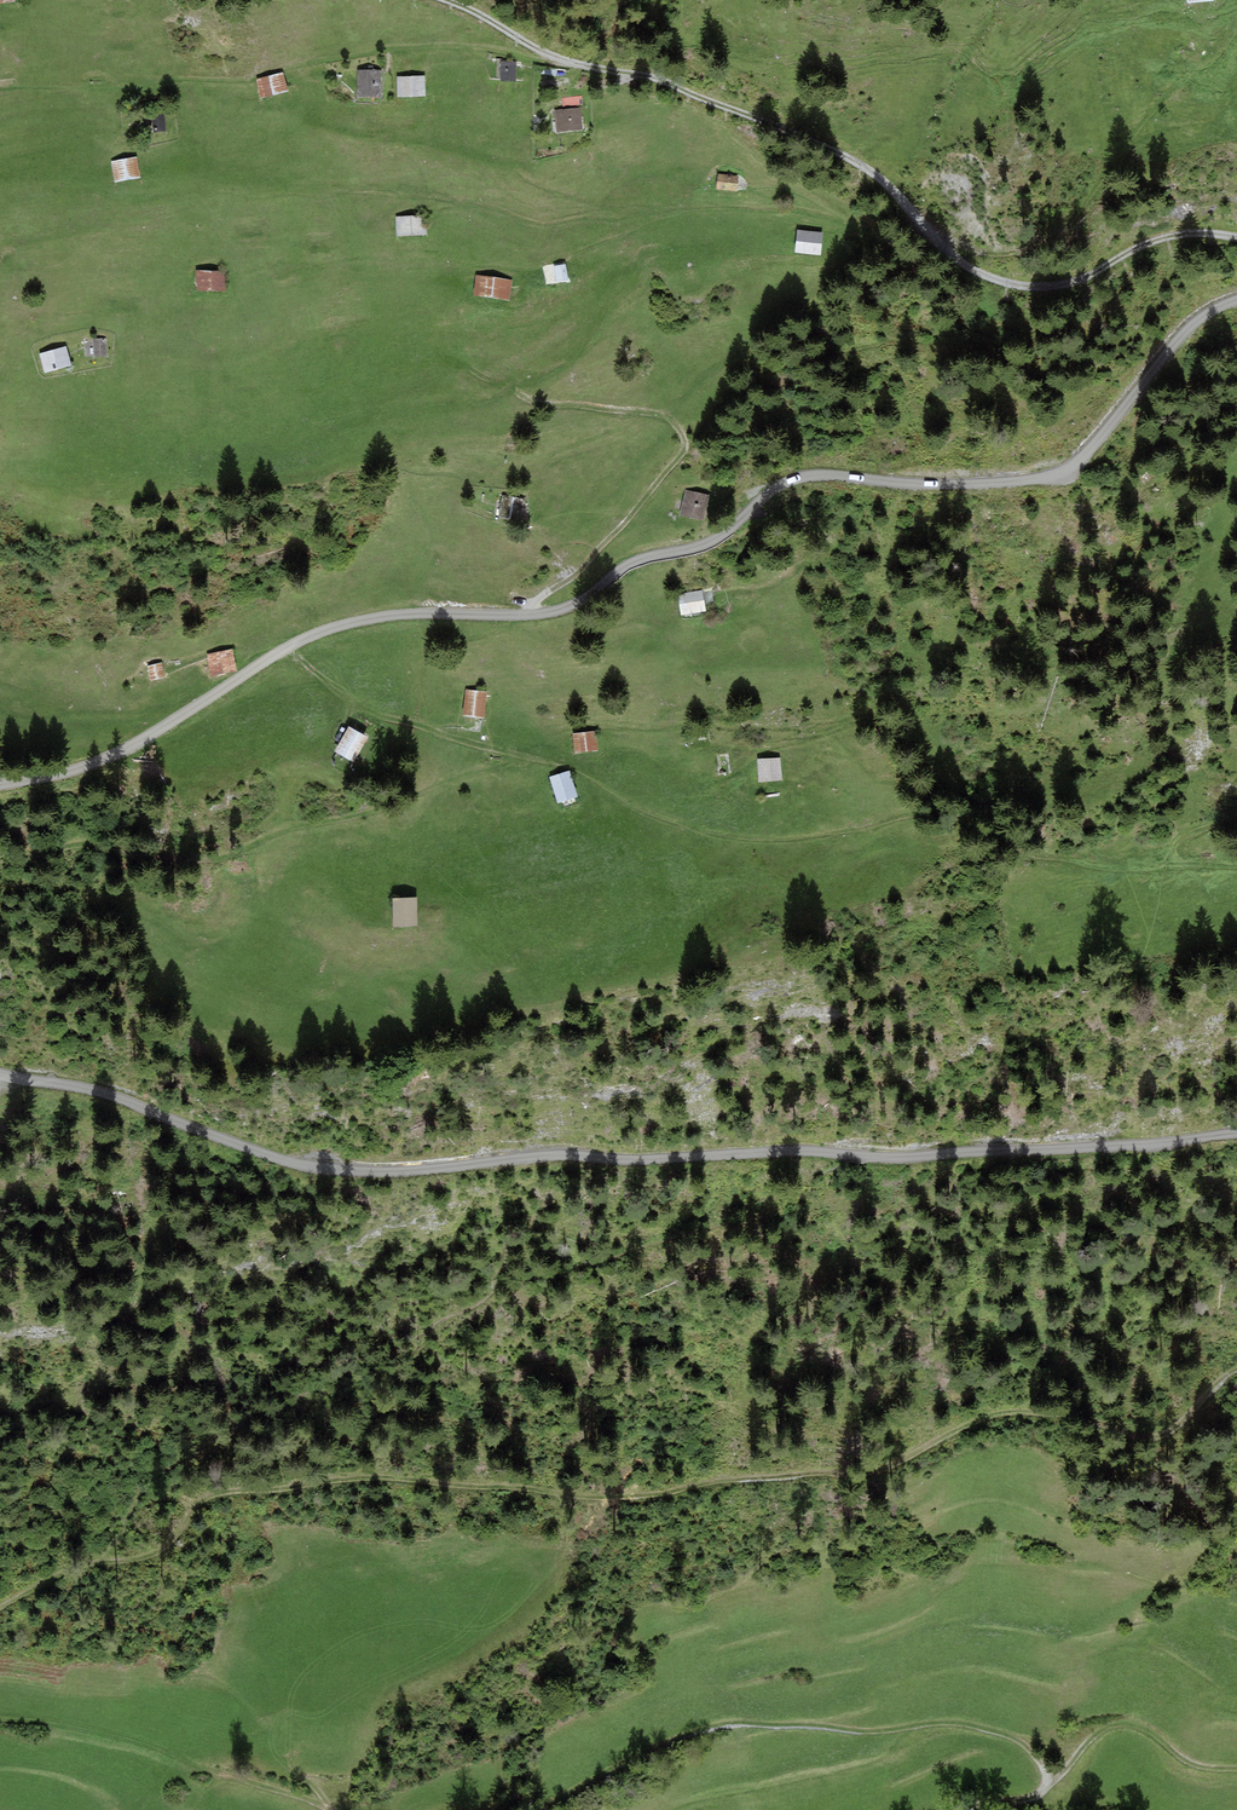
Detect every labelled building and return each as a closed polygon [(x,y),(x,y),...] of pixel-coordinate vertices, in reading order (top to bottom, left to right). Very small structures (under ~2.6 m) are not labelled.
[(516,61),(501,61),(501,81),(516,81),(516,61)] [(383,70),(357,70),(357,98),(383,98),(383,70)] [(283,72),(256,80),(261,98),(288,91),(283,72)] [(426,75),(397,76),(398,97),(426,96),(426,75)] [(580,107),(554,110),(557,132),(582,129),(580,107)] [(164,114),(151,116),(154,133),(167,131),(164,114)] [(137,157),(111,162),(114,182),(140,178),(137,157)] [(739,176),(718,174),(716,189),(737,191),(739,176)] [(427,215),(396,217),(397,236),(427,235),(427,215)] [(823,232),(797,230),(795,253),(821,255),(823,232)] [(565,264),(553,266),(557,283),(569,281),(565,264)] [(225,270),(196,271),(197,292),(226,291),(225,270)] [(512,281),(477,276),(474,296),(510,301),(512,281)] [(107,338),(92,339),(93,358),(108,357),(107,338)] [(66,345),(39,353),(45,373),(72,365),(66,345)] [(710,496),(686,491),(680,516),(704,521),(710,496)] [(525,499),(502,495),(498,521),(520,525),(525,499)] [(702,590),(677,594),(681,615),(706,611),(702,590)] [(232,648),(206,654),(211,677),(237,671),(232,648)] [(162,663),(147,666),(151,681),(165,677),(162,663)] [(487,692),(466,689),(463,716),(484,718),(487,692)] [(368,737),(349,726),(334,751),(354,762),(368,737)] [(596,731),(572,734),(575,753),(599,750),(596,731)] [(781,757),(756,759),(758,782),(782,780),(781,757)] [(569,771),(549,778),(558,803),(578,796),(569,771)] [(417,897),(392,898),(394,927),(418,926),(417,897)]
